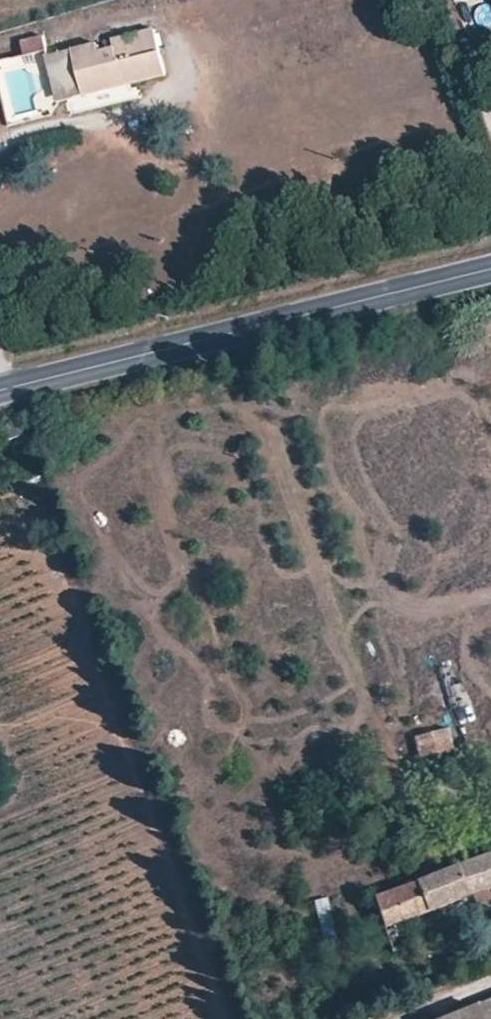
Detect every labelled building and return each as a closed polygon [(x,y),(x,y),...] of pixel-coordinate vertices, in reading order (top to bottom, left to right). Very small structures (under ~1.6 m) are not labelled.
[(166,79),(154,30),(113,40),(115,50),(101,53),(98,45),(73,51),(84,96),(85,99),(166,79)] [(45,52),(42,37),(20,43),(23,57),(45,52)] [(84,96),(73,51),(46,57),(57,103),(84,96)] [(418,758),(454,751),(450,728),(414,735),(418,758)] [(358,936),(385,926),(394,952),(412,945),(403,919),(474,895),(479,910),(490,906),(490,855),(348,907),(358,936)] [(446,1018),(490,1018),(490,1001),(446,1018)]
